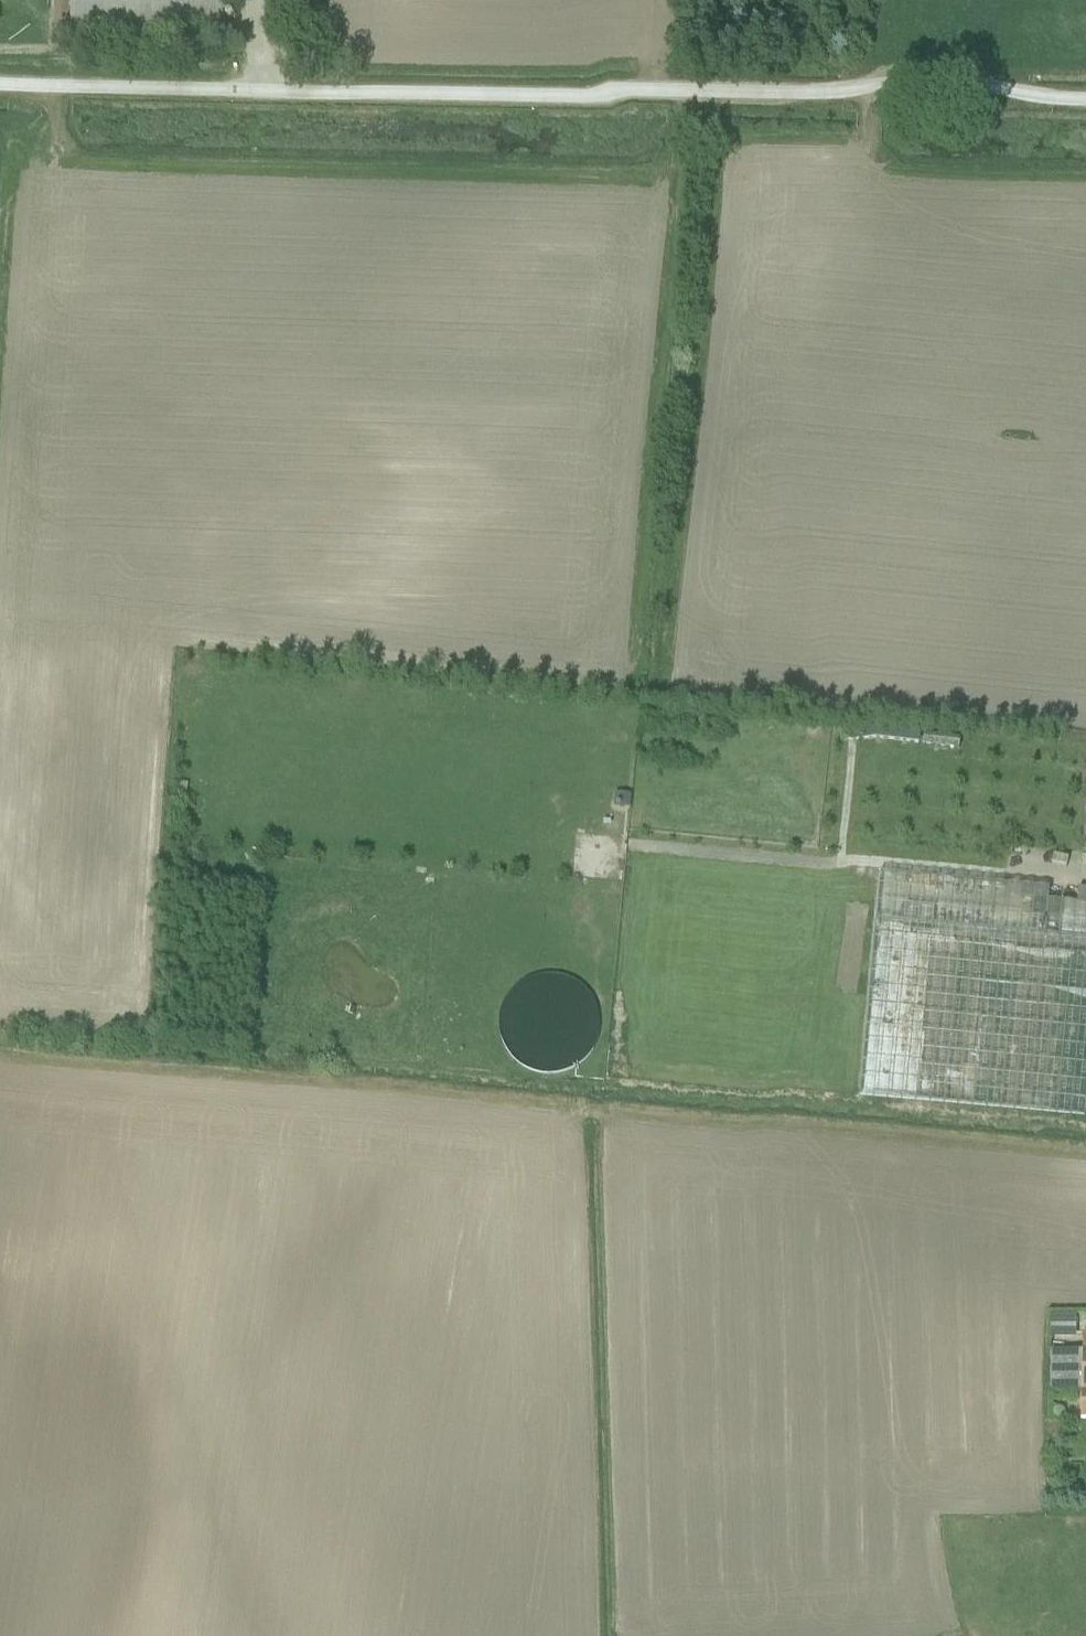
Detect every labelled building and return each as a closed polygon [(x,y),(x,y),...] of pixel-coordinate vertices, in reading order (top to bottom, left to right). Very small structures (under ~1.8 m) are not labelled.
[(1085,1126),(1085,1115),(1085,911),(1048,908),(1050,895),(882,881),(857,1103),(1085,1126)] [(570,913),(571,895),(556,895),(556,913),(570,913)] [(1077,1344),(1077,1363),(1049,1362),(1048,1402),(1076,1403),(1075,1429),(1085,1429),(1085,1344),(1077,1344)]
